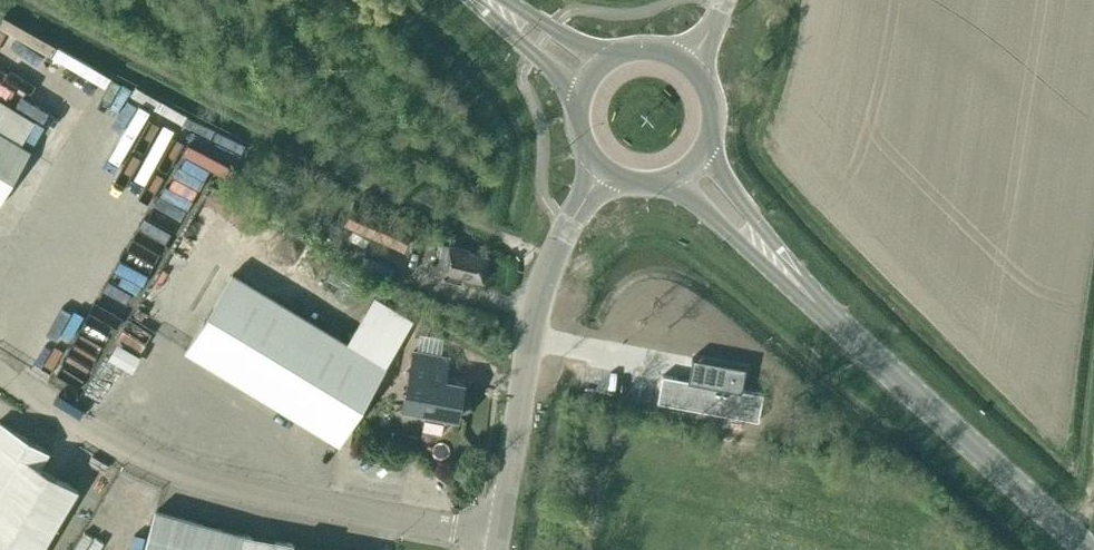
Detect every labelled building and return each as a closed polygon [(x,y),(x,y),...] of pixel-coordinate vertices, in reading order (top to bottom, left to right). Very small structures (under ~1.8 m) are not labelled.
[(30,151),(0,133),(0,201),(30,151)] [(411,226),(353,200),(344,221),(402,246),(411,226)] [(436,275),(462,281),(463,277),(482,281),(488,256),(469,252),(469,249),(443,243),(436,275)] [(339,442),(385,366),(413,320),(374,297),(347,343),(232,274),(186,350),(339,442)] [(426,334),(430,327),(422,322),(415,334),(420,336),(420,333),(426,334)] [(133,369),(140,355),(119,343),(111,357),(133,369)] [(413,350),(403,408),(427,412),(426,417),(443,420),(444,415),(458,418),(465,383),(437,378),(441,355),(413,350)] [(742,390),(746,367),(693,356),(692,361),(693,362),(690,376),(689,376),(688,379),(663,374),(658,402),(758,421),(763,394),(742,390)] [(1,423),(0,424),(0,549),(42,549),(78,490),(42,469),(52,453),(1,423)] [(242,534),(155,511),(145,549),(329,549),(242,534)]
